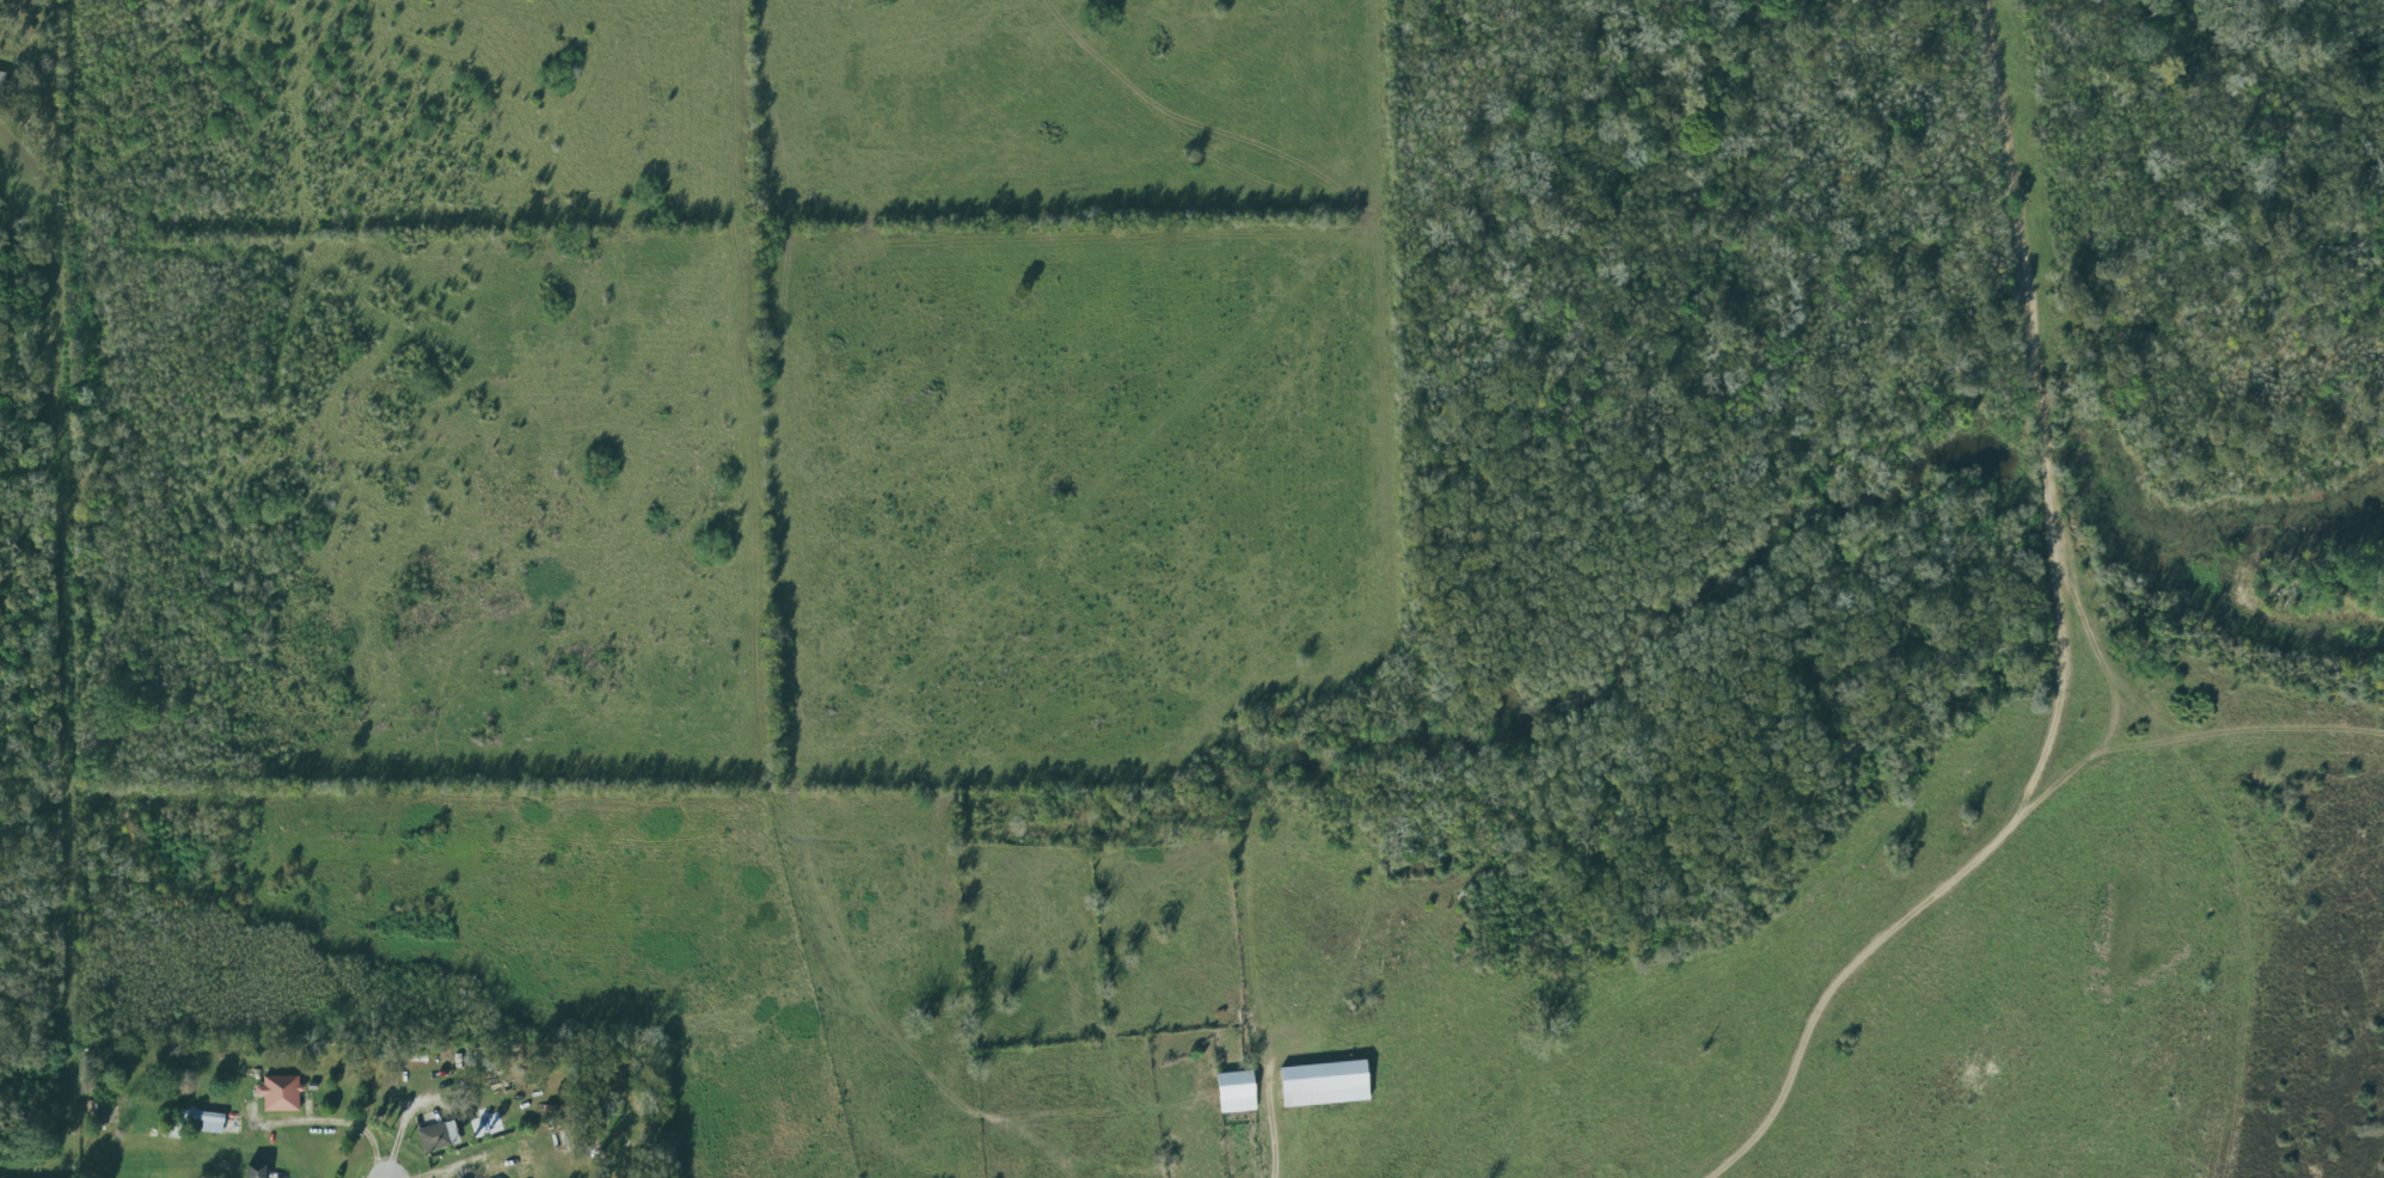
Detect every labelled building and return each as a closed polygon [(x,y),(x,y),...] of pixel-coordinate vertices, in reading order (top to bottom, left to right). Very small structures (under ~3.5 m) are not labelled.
[(426,1063),(428,1049),(402,1047),(401,1060),(426,1063)] [(1280,1067),(1282,1107),(1368,1102),(1366,1061),(1280,1067)] [(1216,1075),(1221,1114),(1256,1110),(1251,1070),(1216,1075)] [(263,1076),(299,1076),(299,1085),(301,1085),(304,1087),(304,1090),(301,1093),(299,1093),(300,1112),(263,1112),(263,1097),(256,1097),(256,1087),(263,1087),(263,1076)] [(223,1133),(224,1113),(188,1111),(188,1131),(223,1133)] [(416,1130),(443,1122),(443,1123),(453,1121),(460,1143),(423,1154),(416,1130)] [(265,1166),(265,1177),(246,1177),(246,1166),(265,1166)]
